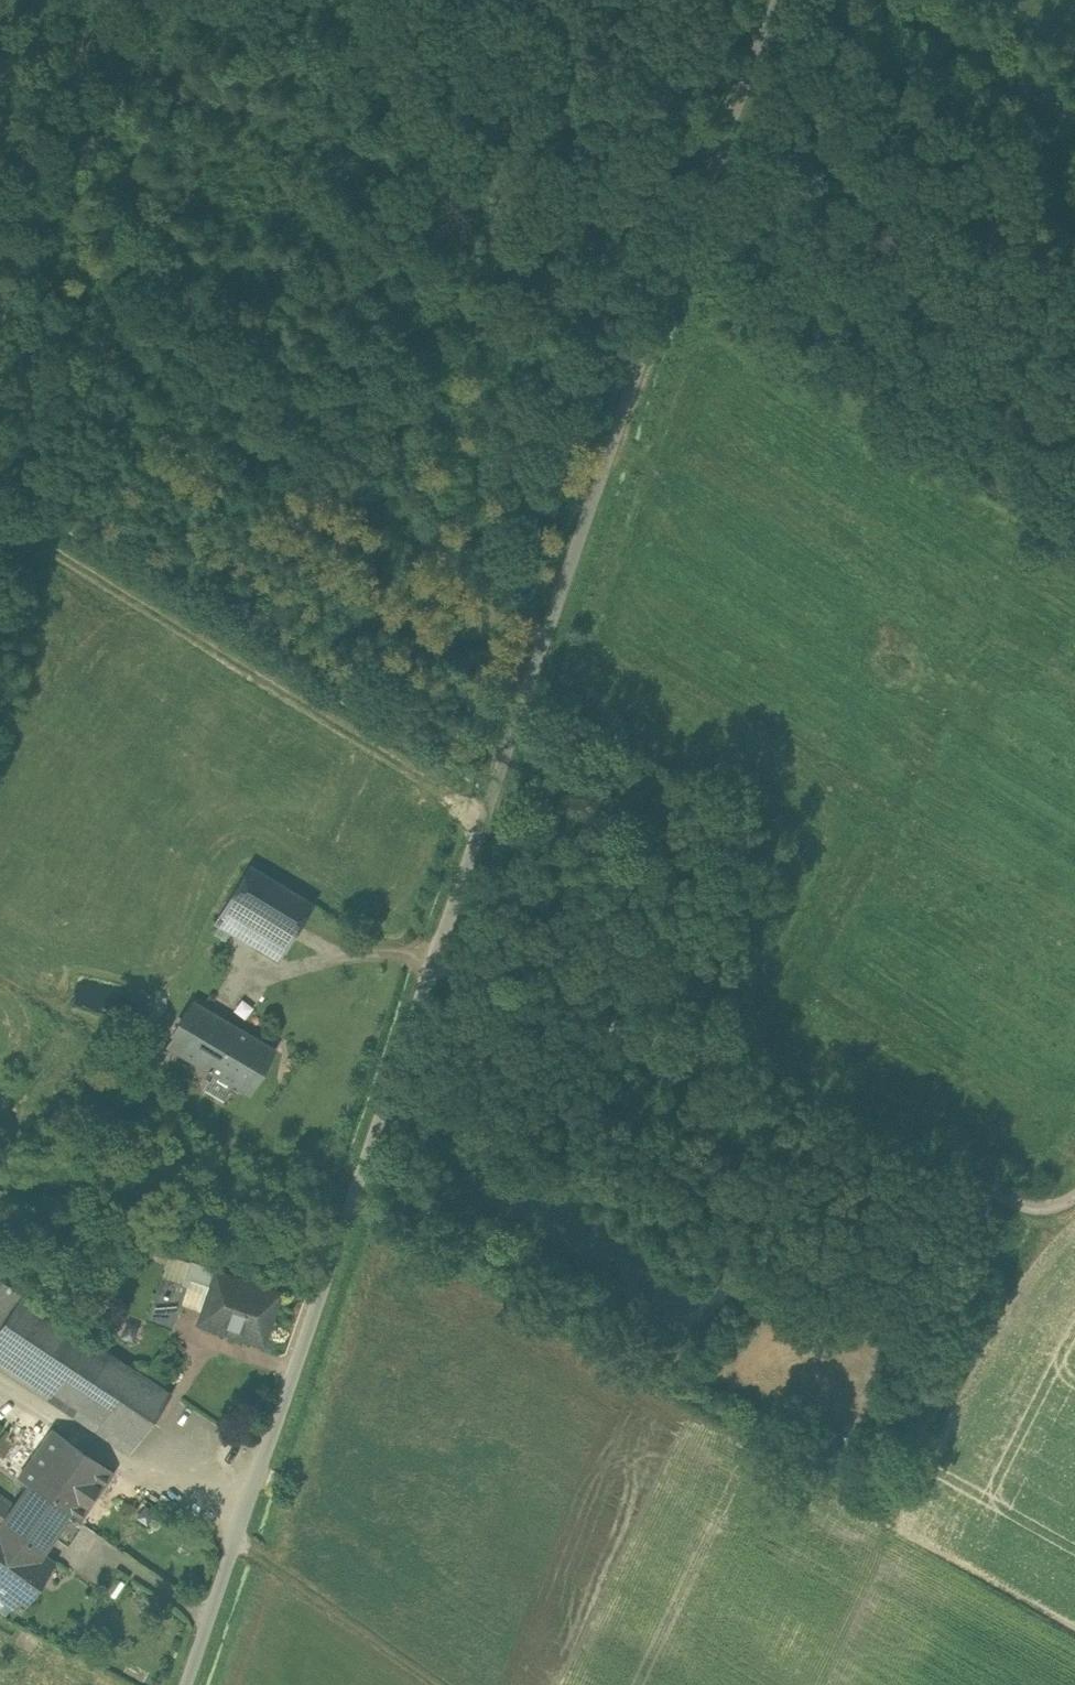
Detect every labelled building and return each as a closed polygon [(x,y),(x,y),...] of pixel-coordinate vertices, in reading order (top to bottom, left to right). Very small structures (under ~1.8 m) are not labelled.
[(314,903),(250,864),(216,921),(267,952),(278,933),(291,941),(314,903)] [(291,941),(278,933),(267,952),(280,960),(291,941)] [(222,1017),(193,1000),(166,1045),(195,1063),(222,1017)] [(277,1049),(222,1017),(195,1063),(214,1074),(205,1089),(224,1101),(233,1085),(250,1095),(277,1049)] [(170,1254),(163,1275),(188,1284),(190,1279),(184,1277),(190,1261),(170,1254)] [(190,1279),(211,1287),(216,1271),(218,1271),(219,1268),(215,1267),(216,1266),(212,1265),(211,1266),(190,1259),(190,1261),(184,1277),(190,1279)] [(211,1287),(203,1310),(199,1322),(255,1341),(261,1322),(269,1324),(280,1293),(218,1271),(216,1271),(211,1287)] [(163,1275),(152,1306),(177,1314),(182,1302),(188,1284),(163,1275)] [(0,1279),(0,1364),(131,1451),(171,1393),(0,1279)] [(211,1287),(190,1279),(188,1284),(182,1302),(203,1310),(211,1287)] [(177,1314),(152,1306),(148,1320),(173,1328),(177,1314)] [(173,1328),(148,1320),(145,1327),(170,1336),(173,1328)] [(53,1429),(5,1497),(0,1493),(0,1528),(3,1524),(42,1551),(68,1513),(79,1520),(114,1471),(53,1429)] [(3,1524),(0,1528),(0,1594),(22,1610),(56,1560),(42,1551),(3,1524)]
